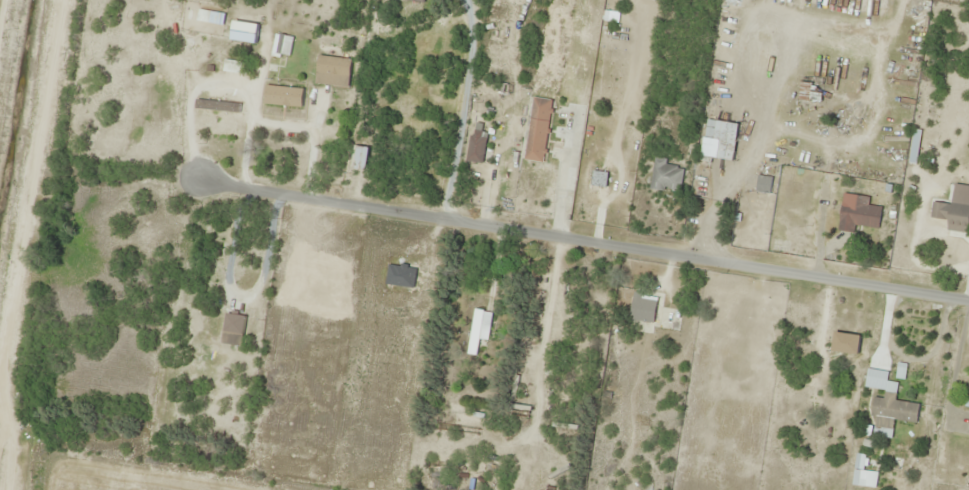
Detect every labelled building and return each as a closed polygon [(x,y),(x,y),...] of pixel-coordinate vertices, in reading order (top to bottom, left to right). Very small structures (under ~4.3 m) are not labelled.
[(196,20),(222,26),(225,15),(198,9),(196,20)] [(255,45),(259,25),(233,21),(230,41),(255,45)] [(274,58),(292,55),(289,35),(271,37),(274,58)] [(223,71),(246,76),(248,64),(225,59),(223,71)] [(524,160),(543,163),(553,101),(534,98),(524,160)] [(239,103),(195,100),(195,109),(239,112),(239,103)] [(737,123),(705,119),(701,157),(733,161),(737,123)] [(368,148),(353,146),(350,169),(366,171),(368,148)] [(679,194),(683,167),(666,165),(667,159),(655,158),(650,189),(679,194)] [(771,177),(757,176),(755,191),(769,193),(771,177)] [(878,229),(881,207),(868,205),(869,197),(843,193),(838,231),(854,233),(855,226),(878,229)] [(627,332),(651,334),(655,300),(631,297),(627,332)] [(467,355),(476,356),(478,339),(487,340),(491,312),(473,309),(467,355)] [(245,316),(226,313),(221,343),(240,347),(245,316)] [(858,356),(860,336),(834,334),(832,353),(858,356)] [(917,423),(919,404),(872,398),(870,418),(917,423)]
